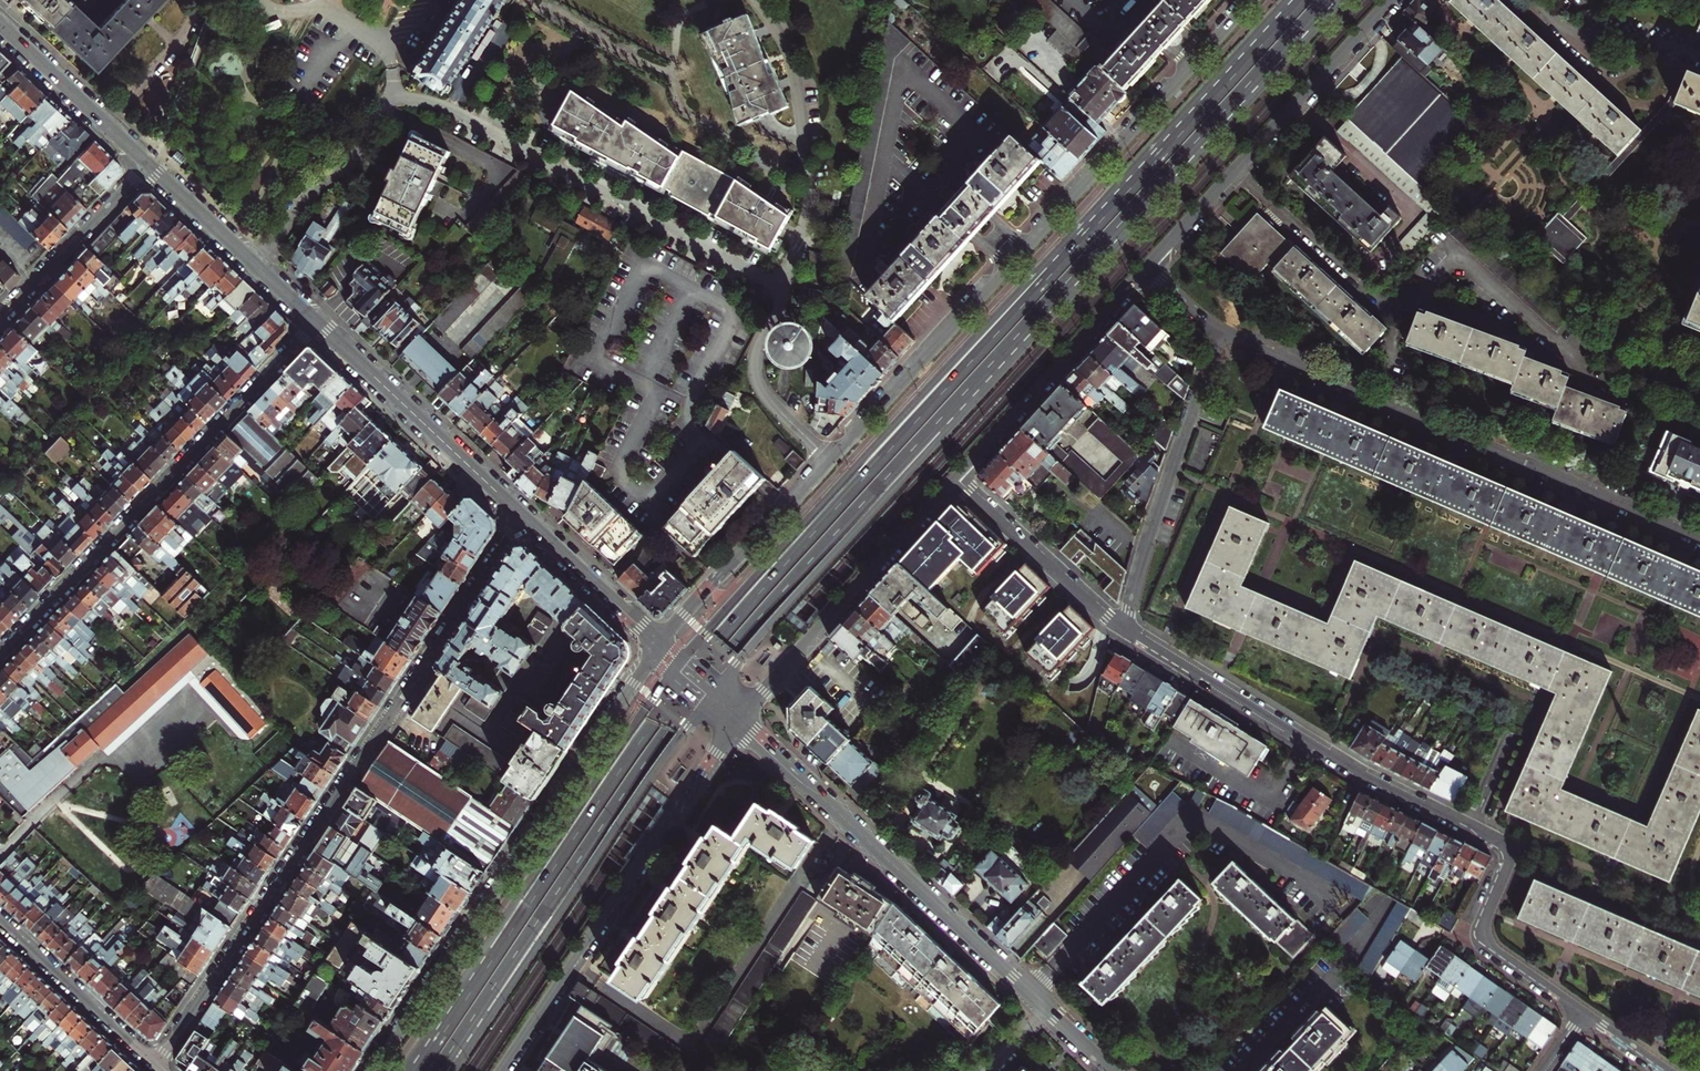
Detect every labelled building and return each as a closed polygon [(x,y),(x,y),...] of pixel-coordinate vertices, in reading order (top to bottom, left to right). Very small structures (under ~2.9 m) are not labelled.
[(19,1),(32,14),(49,30),(71,7),(64,0),(18,0),(19,1)] [(98,30),(85,17),(100,0),(78,0),(71,7),(49,30),(72,51),(96,73),(164,0),(126,0),(98,30)] [(410,78),(443,99),(444,96),(446,97),(449,91),(448,90),(491,21),(492,22),(495,17),(506,24),(521,0),(460,0),(410,78)] [(1056,30),(1075,47),(1087,34),(1050,0),(1023,0),(1056,30)] [(1153,17),(1125,47),(1123,44),(1117,50),(1120,53),(1115,58),(1095,39),(1094,41),(1082,54),(1096,66),(1126,94),(1135,101),(1152,82),(1184,47),(1216,13),(1227,0),(1168,0),(1153,17)] [(1421,28),(1432,17),(1431,9),(1421,0),(1415,0),(1404,12),(1421,28)] [(1643,132),(1553,50),(1498,0),(1454,0),(1451,3),(1619,157),(1643,132)] [(1443,48),(1421,28),(1404,12),(1393,24),(1405,35),(1402,38),(1393,48),(1402,56),(1421,73),(1439,90),(1447,82),(1428,65),(1443,48)] [(775,82),(773,83),(769,74),(755,34),(747,13),(744,14),(733,18),(732,15),(722,19),(723,22),(709,28),(701,32),(736,117),(738,124),(750,119),(751,121),(754,120),(759,118),(758,116),(768,112),(769,114),(786,107),(781,95),(775,82)] [(1082,54),(1075,47),(1056,30),(1046,40),(1073,64),(1082,54)] [(1017,63),(1002,48),(982,70),(996,84),(1017,63)] [(16,69),(1,55),(0,54),(0,82),(3,79),(16,69)] [(1421,73),(1402,56),(1374,87),(1346,118),(1348,119),(1426,191),(1483,130),(1439,90),(1421,73)] [(1112,110),(1126,94),(1096,66),(1077,88),(1075,86),(1066,95),(1070,99),(1098,125),(1112,110)] [(44,95),(32,83),(16,69),(3,79),(11,87),(0,100),(0,104),(19,122),(21,120),(44,95)] [(1677,105),(1690,73),(1683,70),(1671,101),(1643,132),(1619,157),(1625,162),(1677,105)] [(1690,73),(1677,105),(1699,114),(1699,77),(1690,73)] [(25,140),(56,106),(51,101),(44,95),(21,120),(27,126),(12,142),(18,147),(25,140)] [(774,220),(787,227),(794,214),(687,156),(577,97),(556,135),(646,184),(666,195),(773,253),(779,241),(766,234),(762,231),(769,217),(774,220)] [(1106,132),(1098,125),(1070,99),(1054,117),(1050,113),(1039,125),(1044,129),(1079,161),(1090,150),(1106,132)] [(40,148),(69,118),(62,111),(56,106),(25,140),(31,146),(32,145),(38,151),(40,148)] [(66,158),(87,135),(76,124),(69,118),(40,148),(49,157),(57,149),(66,158)] [(1437,223),(1448,211),(1426,191),(1348,119),(1337,131),(1427,213),(1401,242),(1407,257),(1422,240),(1425,236),(1437,223)] [(1071,171),(1079,161),(1044,129),(1040,133),(1026,148),(1041,162),(1062,180),(1071,171)] [(412,136),(420,139),(422,136),(418,134),(417,132),(415,130),(412,130),(410,130),(408,131),(407,134),(407,136),(407,138),(405,143),(409,144),(412,136)] [(771,256),(773,253),(666,195),(646,184),(556,135),(554,139),(577,152),(604,166),(624,177),(645,188),(664,199),(683,209),(703,220),(723,231),(738,239),(760,251),(771,256)] [(379,211),(376,220),(384,223),(402,231),(411,235),(414,227),(427,198),(429,193),(439,170),(441,166),(447,151),(420,139),(412,136),(409,144),(398,170),(396,174),(400,175),(396,184),(392,182),(391,186),(379,211)] [(866,297),(880,310),(895,323),(941,272),(991,217),(1013,193),(1041,162),(1026,148),(1013,136),(963,191),(957,197),(945,186),(938,195),(950,206),(891,270),(882,261),(874,269),(884,278),(866,297)] [(1380,238),(1383,240),(1402,219),(1389,207),(1381,216),(1332,172),(1346,156),(1325,137),(1321,141),(1301,165),(1303,167),(1293,177),(1304,187),(1306,185),(1314,192),(1312,194),(1333,213),(1335,211),(1342,218),(1350,225),(1349,228),(1371,248),(1380,238)] [(55,181),(66,192),(69,195),(83,180),(77,175),(102,149),(97,145),(93,140),(58,178),(55,181)] [(77,175),(83,180),(87,184),(111,158),(106,153),(102,149),(77,175)] [(1625,162),(1619,157),(1565,217),(1571,222),(1625,162)] [(114,161),(111,158),(87,184),(83,180),(69,195),(85,210),(120,172),(120,170),(120,166),(114,161)] [(1291,175),(1293,177),(1303,167),(1301,165),(1291,175)] [(396,174),(398,170),(394,168),(391,172),(389,175),(388,180),(387,184),(391,186),(392,182),(396,184),(400,175),(396,174)] [(36,201),(55,181),(58,178),(51,172),(45,178),(42,175),(27,192),(36,201)] [(1314,192),(1306,185),(1304,187),(1312,194),(1314,192)] [(134,217),(153,197),(147,191),(139,192),(127,205),(119,213),(124,218),(127,215),(128,215),(130,213),(134,217)] [(66,192),(47,212),(66,229),(76,218),(85,210),(69,195),(66,192)] [(145,231),(166,209),(159,203),(153,197),(134,217),(124,227),(118,234),(116,236),(123,242),(133,232),(132,231),(134,229),(141,235),(145,231)] [(36,201),(27,212),(38,223),(39,222),(48,230),(47,232),(55,241),(59,236),(66,229),(47,212),(36,201)] [(331,221),(340,227),(353,206),(345,201),(331,221)] [(24,250),(35,239),(18,222),(0,205),(0,227),(24,250)] [(152,245),(176,219),(170,213),(166,209),(145,231),(148,234),(142,240),(143,244),(132,255),(138,260),(152,245)] [(555,284),(556,282),(558,282),(577,245),(579,246),(582,241),(585,234),(584,233),(586,229),(610,241),(618,227),(584,209),(576,224),(582,226),(579,230),(537,209),(531,222),(551,233),(557,235),(553,244),(558,247),(556,252),(543,278),(555,284)] [(376,220),(379,211),(376,210),(374,214),(372,215),(370,217),(370,219),(370,222),(371,223),(373,225),(375,226),(378,225),(382,227),(384,223),(376,220)] [(1260,212),(1274,225),(1276,223),(1270,217),(1262,210),(1260,212)] [(38,223),(27,212),(26,211),(23,214),(24,216),(18,222),(35,239),(47,250),(50,246),(55,241),(47,232),(48,230),(39,222),(38,223)] [(1335,211),(1333,213),(1340,220),(1342,218),(1335,211)] [(1448,211),(1437,223),(1445,230),(1456,218),(1448,211)] [(1260,212),(1237,237),(1222,253),(1254,282),(1269,263),(1276,269),(1274,271),(1366,355),(1390,329),(1359,300),(1355,296),(1317,261),(1312,257),(1299,244),(1294,249),(1288,243),(1291,241),(1274,225),(1260,212)] [(1565,217),(1561,213),(1537,240),(1565,265),(1590,239),(1571,222),(1565,217)] [(114,217),(108,224),(118,234),(124,227),(114,217)] [(766,234),(774,220),(769,217),(762,231),(766,234)] [(1350,225),(1342,218),(1340,220),(1349,228),(1350,225)] [(156,265),(189,231),(182,224),(176,219),(152,245),(158,250),(144,265),(145,266),(141,270),(146,275),(156,265)] [(340,227),(331,221),(327,229),(335,234),(340,227)] [(311,281),(312,284),(335,249),(328,245),(335,234),(327,229),(326,230),(315,222),(288,262),(290,263),(292,263),(294,264),(297,267),(297,270),(296,273),(296,276),(299,278),(302,278),(304,276),(305,277),(307,277),(311,281)] [(95,257),(116,236),(118,234),(108,224),(85,248),(95,257)] [(417,228),(414,227),(411,235),(402,231),(401,235),(405,237),(406,239),(409,240),(411,241),(413,240),(415,239),(416,237),(417,234),(416,232),(417,228)] [(184,262),(202,243),(195,236),(189,231),(156,265),(163,271),(178,256),(184,262)] [(1380,238),(1371,248),(1373,250),(1383,240),(1380,238)] [(173,298),(214,254),(207,247),(202,243),(184,262),(175,271),(183,278),(182,279),(181,278),(178,279),(166,293),(168,295),(164,300),(168,304),(173,298)] [(95,257),(85,248),(79,254),(74,259),(109,291),(119,280),(95,257)] [(208,287),(227,267),(221,261),(214,254),(173,298),(176,300),(178,300),(181,300),(185,299),(199,283),(197,281),(199,279),(208,287)] [(508,267),(497,256),(433,322),(444,333),(508,267)] [(109,291),(74,259),(69,265),(63,271),(88,294),(95,288),(104,296),(109,291)] [(8,290),(14,283),(20,277),(1,260),(0,261),(0,283),(2,285),(8,290)] [(345,303),(352,310),(355,307),(359,311),(365,317),(388,293),(397,284),(396,281),(390,275),(386,275),(385,274),(384,275),(369,260),(365,265),(364,265),(355,274),(355,279),(351,282),(352,284),(351,286),(351,292),(353,294),(345,303)] [(1524,271),(1514,261),(1510,265),(1521,275),(1524,271)] [(223,308),(246,284),(236,275),(227,267),(208,287),(205,290),(207,291),(207,294),(209,296),(205,300),(205,303),(203,305),(208,310),(216,303),(223,308)] [(88,294),(63,271),(58,276),(52,283),(81,311),(86,315),(91,310),(82,300),(88,294)] [(324,276),(315,286),(328,299),(336,295),(338,290),(324,276)] [(29,307),(58,334),(104,379),(109,383),(126,366),(132,360),(102,331),(86,315),(82,320),(73,328),(61,316),(59,317),(59,319),(61,321),(58,324),(52,318),(57,312),(59,314),(62,311),(69,317),(77,315),(81,311),(52,283),(42,293),(29,307)] [(537,294),(526,283),(462,350),(474,361),(477,358),(537,294)] [(223,308),(229,314),(252,290),(248,287),(246,284),(223,308)] [(207,291),(205,290),(196,299),(203,305),(205,303),(205,300),(209,296),(207,294),(207,291)] [(227,316),(237,326),(262,300),(256,294),(252,290),(229,314),(227,316)] [(388,293),(365,317),(361,321),(368,328),(372,324),(377,328),(381,332),(385,335),(415,303),(409,297),(401,305),(388,293)] [(119,294),(115,297),(121,303),(126,297),(123,294),(119,294)] [(237,326),(247,335),(272,309),(268,305),(262,300),(237,326)] [(415,303),(385,335),(388,338),(392,342),(397,347),(393,351),(400,357),(421,335),(426,330),(413,317),(422,308),(415,303)] [(126,306),(102,331),(132,360),(135,356),(155,335),(126,306)] [(1171,338),(1136,306),(1126,316),(1119,324),(1148,350),(1154,356),(1160,350),(1162,352),(1167,347),(1165,344),(1171,338)] [(9,327),(30,346),(45,330),(54,339),(58,334),(29,307),(20,316),(9,327)] [(1698,310),(1694,308),(1687,326),(1699,331),(1699,326),(1693,323),(1698,310)] [(245,337),(255,345),(281,317),(277,314),(272,309),(247,335),(245,337)] [(1438,315),(1421,309),(1408,345),(1515,384),(1512,393),(1556,409),(1552,422),(1613,445),(1627,409),(1588,393),(1582,391),(1566,385),(1570,373),(1548,365),(1543,363),(1526,357),(1529,348),(1497,336),(1492,335),(1443,317),(1438,315)] [(881,341),(900,358),(906,352),(915,341),(895,323),(880,310),(873,317),(890,332),(881,341)] [(86,315),(81,311),(77,315),(82,320),(86,315)] [(1491,327),(1493,320),(1472,315),(1471,323),(1491,327)] [(255,345),(251,349),(262,359),(289,332),(289,324),(281,317),(255,345)] [(566,321),(562,325),(572,334),(576,330),(566,321)] [(1143,356),(1148,350),(1119,324),(1114,330),(1109,335),(1141,364),(1154,375),(1158,370),(1143,356)] [(19,367),(32,379),(37,374),(26,364),(22,365),(19,362),(25,357),(27,359),(35,351),(30,346),(9,327),(2,334),(0,337),(0,349),(19,367)] [(848,330),(843,336),(844,338),(885,374),(892,367),(900,358),(881,341),(871,352),(848,330)] [(421,335),(400,357),(420,376),(420,377),(440,396),(461,374),(442,355),(421,335)] [(1099,347),(1090,356),(1122,385),(1136,398),(1144,390),(1130,376),(1141,364),(1109,335),(1099,347)] [(839,372),(866,394),(876,384),(885,374),(844,338),(831,352),(843,362),(836,370),(839,372)] [(209,348),(242,379),(248,374),(254,367),(243,358),(234,349),(227,357),(213,344),(209,348)] [(243,358),(247,353),(238,345),(234,349),(243,358)] [(210,368),(233,389),(238,384),(242,379),(209,348),(204,353),(215,363),(210,368)] [(20,388),(29,397),(31,395),(24,388),(28,384),(15,372),(19,367),(0,349),(0,370),(20,388)] [(243,358),(254,367),(262,359),(251,349),(247,353),(243,358)] [(309,351),(288,373),(307,390),(313,383),(317,383),(325,390),(340,374),(328,362),(316,351),(312,351),(309,351)] [(132,360),(126,366),(129,369),(139,359),(135,356),(132,360)] [(1084,363),(1077,371),(1105,397),(1123,413),(1129,407),(1114,393),(1122,385),(1090,356),(1084,363)] [(461,374),(440,396),(445,401),(451,406),(461,395),(462,396),(488,369),(477,358),(474,361),(461,374)] [(204,400),(214,409),(218,404),(223,399),(195,373),(189,380),(173,365),(171,367),(165,361),(163,364),(167,367),(169,370),(202,401),(204,400)] [(195,373),(223,399),(228,394),(233,389),(210,368),(205,363),(200,368),(195,363),(190,368),(195,373)] [(1168,389),(1178,378),(1163,364),(1158,370),(1154,375),(1168,389)] [(19,367),(15,372),(28,384),(32,380),(32,379),(19,367)] [(461,395),(451,406),(453,408),(455,410),(455,413),(458,416),(461,415),(462,417),(494,383),(490,379),(493,377),(494,375),(488,369),(462,396),(461,395)] [(9,398),(14,393),(15,393),(20,388),(0,370),(0,390),(9,398)] [(175,394),(202,421),(208,415),(214,409),(204,400),(202,401),(169,370),(164,374),(176,387),(178,387),(179,386),(181,388),(175,394)] [(1070,378),(1064,385),(1087,407),(1092,411),(1105,397),(1077,371),(1070,378)] [(866,394),(839,372),(833,379),(830,379),(830,388),(822,381),(821,399),(859,402),(863,398),(866,394)] [(284,377),(280,381),(305,404),(311,397),(314,401),(315,400),(316,399),(307,390),(288,373),(284,377)] [(309,421),(315,427),(329,412),(353,386),(346,379),(340,374),(325,390),(316,399),(315,400),(324,409),(322,411),(318,410),(309,421)] [(497,380),(494,383),(462,417),(471,425),(481,434),(501,413),(501,410),(496,404),(492,405),(498,398),(495,395),(503,387),(498,382),(502,378),(500,376),(497,380)] [(1178,378),(1168,389),(1183,402),(1188,387),(1178,378)] [(104,379),(97,386),(102,391),(109,383),(104,379)] [(277,385),(273,389),(301,415),(303,413),(299,410),(305,404),(280,381),(277,385)] [(1046,451),(1087,407),(1064,385),(1042,408),(1023,430),(1046,451)] [(353,386),(329,412),(335,418),(322,433),(328,439),(366,398),(359,391),(353,386)] [(269,393),(266,396),(289,420),(295,413),(299,417),(301,415),(273,389),(269,393)] [(171,408),(194,430),(197,426),(202,421),(175,394),(170,390),(165,396),(174,405),(171,408)] [(1282,390),(1265,429),(1285,438),(1289,439),(1321,454),(1327,456),(1484,524),(1490,526),(1594,571),(1605,576),(1699,617),(1699,571),(1685,564),(1669,557),(1571,515),(1537,500),(1464,469),(1440,458),(1346,418),(1322,407),(1282,390)] [(708,426),(717,435),(736,398),(725,392),(708,426)] [(84,393),(81,395),(90,403),(92,401),(84,393)] [(90,403),(80,413),(85,418),(103,399),(99,395),(92,401),(90,403)] [(261,401),(257,405),(285,432),(288,429),(284,426),(289,420),(266,396),(261,401)] [(9,420),(20,409),(9,398),(4,402),(0,397),(0,411),(9,420)] [(506,416),(521,401),(517,397),(502,412),(506,416)] [(326,441),(327,442),(331,446),(339,438),(349,447),(372,422),(366,416),(363,413),(363,409),(366,409),(371,403),(366,398),(328,439),(326,441)] [(817,398),(816,412),(847,416),(853,410),(859,402),(821,399),(817,398)] [(161,399),(159,402),(168,411),(171,408),(161,399)] [(153,427),(175,449),(180,444),(185,439),(153,408),(145,401),(142,404),(150,412),(149,413),(157,422),(153,427)] [(506,416),(502,412),(501,413),(481,434),(487,440),(492,445),(518,417),(528,407),(521,401),(506,416)] [(153,408),(185,439),(189,435),(194,430),(171,408),(168,411),(159,402),(153,408)] [(254,409),(249,413),(278,440),(285,432),(257,405),(254,409)] [(835,429),(847,416),(816,412),(810,427),(819,435),(822,437),(827,437),(828,436),(835,429)] [(229,435),(298,502),(319,480),(278,440),(249,413),(239,425),(229,435)] [(1141,457),(1096,415),(1093,419),(1096,421),(1088,430),(1123,463),(1106,482),(1073,452),(1070,455),(1058,445),(1049,454),(1075,477),(1101,501),(1134,464),(1141,457)] [(502,455),(508,460),(529,438),(534,433),(518,417),(492,445),(494,447),(494,450),(497,453),(500,453),(502,455)] [(142,437),(166,459),(171,454),(175,449),(153,427),(148,432),(133,418),(128,423),(142,437)] [(284,426),(288,429),(293,423),(289,420),(284,426)] [(349,447),(325,472),(329,475),(331,472),(339,473),(351,485),(370,465),(393,441),(391,439),(391,437),(390,436),(389,435),(388,434),(387,433),(385,433),(383,433),(378,428),(372,422),(349,447)] [(1149,437),(1165,453),(1173,432),(1162,422),(1149,437)] [(1661,437),(1665,439),(1668,431),(1683,437),(1684,433),(1666,425),(1661,437)] [(999,455),(1033,485),(1036,488),(1050,473),(1066,487),(1075,477),(1049,454),(1046,451),(1023,430),(1009,444),(999,455)] [(1691,445),(1692,441),(1683,437),(1668,431),(1665,439),(1654,463),(1653,465),(1657,467),(1655,473),(1667,478),(1675,481),(1676,477),(1681,479),(1682,480),(1692,484),(1697,486),(1699,488),(1699,449),(1691,445)] [(223,441),(217,447),(241,470),(248,462),(250,463),(249,466),(256,473),(258,473),(268,483),(273,478),(229,435),(223,441)] [(59,436),(43,452),(54,462),(61,454),(69,445),(59,436)] [(124,455),(148,478),(156,469),(166,459),(142,437),(135,443),(133,441),(121,452),(124,455)] [(510,478),(517,484),(544,455),(545,453),(529,438),(508,460),(512,464),(505,473),(510,478)] [(797,470),(805,462),(793,450),(793,451),(779,439),(772,446),(785,459),(784,460),(797,470)] [(326,441),(324,443),(331,449),(332,447),(331,446),(327,442),(326,441)] [(393,441),(370,465),(402,495),(400,497),(406,502),(407,500),(410,503),(412,501),(427,485),(416,475),(422,469),(407,454),(393,441)] [(106,459),(137,489),(143,483),(148,478),(124,455),(119,459),(105,446),(100,453),(106,459)] [(201,464),(219,481),(229,492),(233,495),(242,485),(237,481),(244,473),(241,470),(217,447),(210,455),(201,464)] [(43,452),(39,448),(34,452),(39,457),(43,452)] [(1139,500),(1148,504),(1152,493),(1155,482),(1150,477),(1151,475),(1157,477),(1159,474),(1151,467),(1155,457),(1147,450),(1141,457),(1134,464),(1139,469),(1126,484),(1130,488),(1128,490),(1139,500)] [(718,470),(664,529),(695,557),(713,537),(734,515),(760,486),(766,479),(735,451),(730,458),(721,467),(719,465),(716,468),(718,470)] [(545,500),(550,503),(573,460),(559,452),(553,463),(536,496),(541,499),(542,498),(545,500)] [(54,462),(61,469),(66,465),(74,465),(61,454),(54,462)] [(570,513),(586,481),(590,472),(595,463),(597,459),(589,454),(583,465),(573,460),(550,503),(559,507),(570,513)] [(532,499),(536,496),(553,463),(544,455),(517,484),(524,491),(532,499)] [(1020,499),(1033,485),(999,455),(986,469),(979,477),(1005,500),(1012,492),(1020,499)] [(109,483),(110,484),(127,500),(132,495),(137,489),(106,459),(101,465),(114,478),(109,483)] [(1654,463),(1651,461),(1645,473),(1666,482),(1667,478),(1655,473),(1657,467),(1653,465),(1654,463)] [(595,463),(590,472),(601,477),(606,468),(595,463)] [(219,481),(201,464),(195,471),(188,477),(207,494),(219,481)] [(65,473),(111,516),(119,508),(127,500),(110,484),(99,495),(97,491),(83,477),(85,476),(74,465),(66,465),(61,469),(65,473)] [(77,504),(101,527),(106,521),(111,516),(65,473),(61,477),(71,487),(70,487),(82,498),(77,504)] [(207,494),(188,477),(184,482),(179,487),(211,518),(221,508),(217,505),(207,494)] [(427,485),(412,501),(426,514),(447,492),(440,486),(433,479),(427,485)] [(219,481),(207,494),(217,505),(229,492),(219,481)] [(589,541),(615,566),(644,535),(586,481),(570,513),(564,518),(589,541)] [(170,496),(196,521),(199,518),(207,525),(213,519),(211,518),(179,487),(174,492),(170,496)] [(66,514),(91,537),(96,532),(101,527),(77,504),(72,508),(61,497),(60,498),(53,491),(48,496),(66,514)] [(426,514),(441,528),(442,527),(451,517),(468,499),(463,494),(460,494),(455,499),(452,497),(447,492),(426,514)] [(166,501),(161,506),(187,531),(193,537),(198,532),(192,526),(196,521),(170,496),(166,501)] [(461,522),(464,525),(483,508),(478,503),(471,496),(468,499),(451,517),(459,525),(461,522)] [(54,576),(60,570),(64,565),(33,535),(1,505),(0,504),(0,525),(20,544),(54,576)] [(900,564),(930,591),(961,558),(978,574),(998,554),(992,548),(1001,538),(969,507),(954,504),(927,534),(907,556),(900,564)] [(156,511),(151,516),(161,525),(160,527),(169,536),(170,535),(181,545),(186,541),(182,537),(187,531),(161,506),(156,511)] [(1231,507),(1186,608),(1236,629),(1243,632),(1247,634),(1351,679),(1373,627),(1378,617),(1434,641),(1445,646),(1543,688),(1557,694),(1506,810),(1669,882),(1699,812),(1699,710),(1677,759),(1676,762),(1674,767),(1673,770),(1648,827),(1628,818),(1585,799),(1562,789),(1569,772),(1577,754),(1612,672),(1566,653),(1539,641),(1451,603),(1426,593),(1355,562),(1344,588),(1333,613),(1329,624),(1277,601),(1257,592),(1243,586),(1266,531),(1267,528),(1269,524),(1231,507)] [(464,534),(486,548),(497,531),(496,525),(496,520),(489,514),(483,508),(464,525),(467,528),(467,530),(464,534)] [(45,523),(76,553),(83,545),(91,537),(66,514),(56,525),(48,518),(44,522),(45,523)] [(141,526),(167,551),(173,546),(177,550),(181,545),(170,535),(169,536),(160,527),(161,525),(151,516),(146,521),(141,526)] [(385,524),(385,525),(387,527),(395,520),(393,517),(391,520),(389,520),(385,524)] [(1136,533),(1125,522),(1115,534),(1132,549),(1136,533)] [(33,535),(64,565),(70,559),(76,553),(45,523),(33,535)] [(137,531),(132,536),(161,563),(163,560),(178,574),(184,567),(174,558),(167,551),(141,526),(137,531)] [(486,548),(464,534),(461,539),(442,527),(441,528),(427,542),(438,550),(470,572),(478,559),(486,548)] [(1081,528),(1060,551),(1076,565),(1086,555),(1093,562),(1107,575),(1113,580),(1103,591),(1118,604),(1127,569),(1081,528)] [(181,545),(184,548),(193,537),(187,531),(182,537),(186,541),(181,545)] [(132,536),(124,544),(118,551),(139,571),(154,585),(163,594),(180,576),(178,574),(163,560),(161,563),(132,536)] [(9,566),(38,594),(45,586),(54,576),(20,544),(16,548),(17,549),(22,554),(9,566)] [(173,546),(167,551),(174,558),(184,548),(181,545),(177,550),(173,546)] [(3,561),(9,566),(22,554),(17,549),(16,548),(3,561)] [(631,593),(640,601),(668,571),(663,565),(658,571),(656,573),(655,572),(653,574),(654,576),(652,578),(652,580),(641,570),(649,562),(654,557),(645,549),(638,561),(618,581),(631,593)] [(441,572),(461,586),(466,579),(470,572),(438,550),(434,556),(439,560),(434,567),(441,572)] [(498,580),(522,594),(524,591),(522,589),(527,582),(540,562),(528,550),(522,551),(517,552),(498,580)] [(112,557),(105,564),(135,593),(141,599),(143,596),(146,598),(150,593),(148,591),(154,585),(139,571),(118,551),(112,557)] [(359,557),(320,599),(337,610),(369,564),(359,557)] [(663,565),(654,557),(649,562),(658,571),(663,565)] [(26,606),(32,600),(38,594),(9,566),(3,561),(0,558),(0,581),(26,606)] [(529,589),(542,602),(559,579),(549,570),(540,562),(527,582),(529,584),(529,589)] [(100,569),(96,574),(128,606),(136,613),(140,608),(130,598),(135,593),(105,564),(100,569)] [(909,599),(916,591),(921,595),(920,597),(942,617),(940,619),(953,631),(963,620),(930,591),(900,564),(886,579),(872,594),(895,615),(901,608),(924,629),(932,619),(909,599)] [(163,594),(187,617),(211,593),(184,567),(178,574),(180,576),(163,594)] [(643,604),(647,607),(675,577),(668,571),(640,601),(643,604)] [(418,597),(443,613),(453,599),(461,586),(441,572),(434,582),(429,579),(425,585),(422,584),(415,595),(418,597)] [(1006,633),(1051,585),(1036,572),(1027,581),(1017,572),(982,610),(1006,633)] [(86,584),(111,608),(119,615),(128,606),(96,574),(92,578),(86,584)] [(1103,591),(1113,580),(1107,575),(1097,585),(1103,591)] [(689,589),(675,577),(647,607),(657,617),(661,616),(664,616),(675,605),(689,589)] [(542,602),(550,610),(569,588),(563,583),(559,579),(542,602)] [(539,612),(522,636),(520,640),(498,625),(501,621),(504,616),(506,617),(522,594),(498,580),(486,598),(479,608),(438,670),(442,672),(464,688),(474,694),(465,707),(486,721),(536,645),(552,621),(539,612)] [(16,616),(20,612),(26,606),(0,581),(0,600),(16,616)] [(77,593),(100,616),(108,624),(114,617),(107,611),(111,608),(86,584),(82,588),(77,593)] [(559,618),(578,597),(574,593),(569,588),(550,610),(559,618)] [(72,599),(66,605),(97,635),(102,630),(94,622),(100,616),(77,593),(72,599)] [(895,615),(872,594),(864,603),(858,610),(896,645),(908,633),(910,635),(913,632),(895,615)] [(376,636),(412,660),(427,637),(443,613),(418,597),(392,635),(378,626),(373,634),(376,636)] [(578,597),(559,618),(568,627),(588,606),(582,600),(578,597)] [(7,626),(11,621),(16,616),(0,600),(0,620),(7,626)] [(62,609),(58,614),(81,635),(84,631),(92,638),(93,637),(96,641),(100,638),(97,635),(66,605),(62,609)] [(585,650),(586,649),(604,621),(602,619),(595,613),(588,606),(568,627),(567,632),(579,642),(578,645),(578,647),(578,649),(579,651),(581,651),(583,651),(585,650)] [(891,651),(896,645),(858,610),(851,617),(845,624),(873,650),(880,642),(891,651)] [(54,618),(49,622),(86,658),(91,653),(87,649),(91,645),(81,635),(58,614),(54,618)] [(1050,675),(1095,627),(1081,614),(1071,623),(1062,614),(1026,652),(1050,675)] [(604,621),(586,649),(593,656),(612,629),(609,626),(604,621)] [(86,658),(49,622),(44,627),(39,633),(62,655),(67,649),(78,659),(83,664),(88,659),(86,658)] [(888,664),(873,650),(845,624),(838,631),(831,639),(842,648),(847,653),(854,659),(860,653),(881,672),(888,664)] [(300,634),(291,629),(280,641),(289,646),(300,634)] [(593,656),(588,662),(614,681),(630,658),(629,651),(629,645),(612,629),(593,656)] [(34,638),(30,642),(52,664),(56,659),(68,670),(69,669),(74,674),(78,670),(72,665),(62,655),(39,633),(34,638)] [(125,696),(115,685),(43,751),(34,759),(28,754),(14,741),(0,756),(0,797),(5,802),(14,811),(21,817),(59,783),(77,768),(76,767),(96,745),(100,749),(106,754),(185,683),(223,724),(242,745),(248,740),(271,721),(214,654),(210,658),(191,635),(190,634),(189,635),(190,636),(125,696)] [(360,655),(368,660),(398,680),(405,669),(412,660),(376,636),(369,647),(349,634),(343,643),(360,655)] [(979,635),(950,665),(962,676),(991,646),(979,635)] [(25,647),(21,651),(64,692),(68,688),(56,677),(57,676),(48,668),(52,664),(30,642),(25,647)] [(778,642),(774,647),(776,649),(778,651),(782,646),(778,642)] [(847,653),(842,648),(834,657),(839,662),(847,653)] [(62,655),(72,665),(78,659),(67,649),(62,655)] [(538,698),(548,704),(552,698),(554,699),(577,665),(575,663),(579,657),(566,649),(562,655),(564,657),(541,690),(543,692),(538,698)] [(16,657),(12,660),(35,682),(38,678),(47,686),(48,685),(60,696),(64,692),(21,651),(16,657)] [(1116,692),(1119,686),(1133,663),(1126,658),(1123,657),(1123,658),(1117,654),(1099,682),(1116,692)] [(363,667),(368,660),(360,655),(356,662),(363,667)] [(342,663),(347,666),(389,694),(394,686),(398,680),(368,660),(363,667),(356,662),(346,656),(342,663)] [(35,682),(12,660),(8,665),(4,669),(39,703),(43,699),(39,694),(31,686),(35,682)] [(570,693),(561,707),(558,706),(556,705),(553,705),(552,707),(551,708),(551,710),(551,712),(552,714),(554,715),(555,716),(552,720),(547,722),(544,719),(543,714),(539,712),(531,725),(539,731),(568,750),(591,715),(614,681),(588,662),(584,669),(582,668),(581,670),(582,671),(570,689),(570,693)] [(1134,694),(1148,672),(1141,668),(1133,663),(1119,686),(1134,694)] [(356,690),(358,692),(380,707),(385,700),(389,694),(347,666),(343,673),(342,672),(337,678),(356,690)] [(22,709),(27,714),(34,707),(44,717),(48,712),(39,703),(4,669),(0,673),(0,687),(22,709)] [(415,719),(435,732),(464,688),(442,672),(440,674),(441,675),(435,684),(437,685),(427,700),(415,719)] [(1151,674),(1148,672),(1134,694),(1134,695),(1142,700),(1138,705),(1147,710),(1149,706),(1164,682),(1161,680),(1156,677),(1151,674)] [(1154,710),(1172,686),(1167,684),(1164,682),(1149,706),(1154,710)] [(332,697),(334,698),(370,722),(375,714),(380,707),(358,692),(353,701),(350,699),(347,697),(348,696),(347,691),(340,686),(332,697)] [(793,705),(827,717),(835,709),(811,686),(802,695),(793,705)] [(1172,686),(1154,710),(1145,725),(1154,730),(1165,713),(1179,691),(1175,689),(1172,686)] [(12,720),(22,709),(0,687),(0,708),(12,720)] [(1185,695),(1179,691),(1165,713),(1177,721),(1191,699),(1185,695)] [(370,722),(334,698),(333,699),(328,699),(322,708),(323,714),(314,728),(333,740),(330,745),(347,757),(358,739),(370,722)] [(502,725),(522,738),(531,725),(539,712),(520,698),(502,725)] [(1211,711),(1191,699),(1177,721),(1174,727),(1193,739),(1190,743),(1248,778),(1259,760),(1265,750),(1268,746),(1237,727),(1211,711)] [(852,741),(827,717),(793,705),(794,719),(794,726),(794,731),(830,765),(852,741)] [(1,721),(7,727),(8,726),(13,730),(17,726),(12,720),(0,708),(0,722),(1,721)] [(1211,711),(1237,727),(1239,724),(1226,716),(1213,708),(1211,711)] [(1380,765),(1401,734),(1408,724),(1404,721),(1399,729),(1398,729),(1393,736),(1388,733),(1370,760),(1375,762),(1380,765)] [(478,761),(498,774),(507,761),(453,725),(444,738),(447,740),(478,761)] [(1366,725),(1351,748),(1359,753),(1370,760),(1388,733),(1389,732),(1379,726),(1376,731),(1366,725)] [(14,741),(3,730),(0,727),(0,756),(14,741)] [(510,782),(534,799),(552,772),(568,750),(539,731),(531,745),(528,743),(526,746),(527,746),(515,764),(517,765),(507,780),(510,782)] [(1410,740),(1401,734),(1380,765),(1385,767),(1390,770),(1410,740)] [(855,738),(852,741),(830,765),(844,778),(860,793),(882,770),(860,750),(862,748),(862,744),(855,738)] [(1400,775),(1420,745),(1411,739),(1410,740),(1390,770),(1394,772),(1400,775)] [(439,771),(459,785),(469,769),(471,770),(478,761),(447,740),(430,765),(432,767),(431,769),(438,773),(439,771)] [(424,832),(442,843),(473,797),(438,773),(431,769),(390,741),(373,766),(359,788),(408,821),(424,832)] [(1422,743),(1420,745),(1400,775),(1405,777),(1410,780),(1431,749),(1431,748),(1422,743)] [(34,759),(43,751),(37,745),(28,754),(34,759)] [(314,751),(310,758),(334,775),(340,767),(347,757),(330,745),(329,745),(321,755),(316,751),(314,751)] [(304,759),(297,770),(325,789),(329,783),(334,775),(310,758),(295,748),(294,749),(289,753),(298,758),(298,757),(300,759),(301,759),(302,758),(304,759)] [(1420,785),(1441,754),(1431,749),(1410,780),(1416,783),(1420,785)] [(1268,752),(1265,750),(1259,760),(1262,762),(1268,752)] [(1430,790),(1447,765),(1453,756),(1443,750),(1441,754),(1420,785),(1426,788),(1430,790)] [(270,770),(275,774),(290,783),(317,801),(321,794),(325,789),(297,770),(282,760),(270,770)] [(1468,776),(1447,765),(1430,790),(1443,796),(1456,802),(1468,776)] [(270,770),(265,776),(271,780),(275,774),(270,770)] [(1319,771),(1312,774),(1316,781),(1322,778),(1321,776),(1319,771)] [(525,813),(534,799),(510,782),(502,794),(497,791),(487,807),(516,827),(525,813)] [(290,783),(277,802),(297,815),(304,820),(311,810),(317,801),(290,783)] [(1158,808),(1133,786),(1070,858),(1094,879),(1127,843),(1134,835),(1158,808)] [(1299,808),(1307,815),(1315,804),(1323,793),(1324,791),(1322,789),(1320,791),(1317,789),(1314,787),(1302,803),(1299,808)] [(345,807),(365,820),(374,807),(382,812),(373,826),(385,834),(395,840),(408,821),(359,788),(352,797),(345,807)] [(1206,793),(1198,789),(1190,803),(1198,807),(1206,793)] [(1158,808),(1134,835),(1146,846),(1187,803),(1173,791),(1158,808)] [(1332,800),(1325,795),(1327,792),(1326,792),(1324,791),(1323,793),(1315,804),(1324,811),(1332,800)] [(922,809),(913,821),(924,829),(929,832),(941,840),(944,836),(949,840),(953,839),(960,828),(959,823),(955,820),(957,818),(930,799),(931,798),(930,795),(925,792),(923,792),(917,801),(920,802),(917,805),(922,809)] [(1360,792),(1339,835),(1343,837),(1349,826),(1351,827),(1358,815),(1363,817),(1372,798),(1366,795),(1360,792)] [(260,813),(266,818),(293,836),(297,830),(300,826),(293,821),(297,815),(277,802),(264,793),(260,799),(267,803),(260,813)] [(487,807),(473,797),(442,843),(485,873),(497,855),(516,827),(487,807)] [(1234,806),(1217,798),(1209,814),(1363,901),(1375,888),(1363,881),(1350,873),(1337,866),(1271,828),(1234,806)] [(1380,802),(1372,798),(1363,817),(1354,835),(1362,839),(1357,848),(1361,851),(1369,836),(1375,823),(1374,823),(1379,813),(1381,814),(1385,805),(1380,802)] [(1302,803),(1295,799),(1287,810),(1294,815),(1299,808),(1302,803)] [(871,819),(878,809),(869,800),(860,809),(871,819)] [(1324,811),(1315,804),(1307,815),(1316,821),(1324,811)] [(686,876),(712,893),(720,881),(724,883),(738,861),(736,859),(750,837),(756,842),(755,844),(777,858),(778,856),(796,868),(814,841),(798,830),(800,827),(788,819),(775,810),(773,813),(760,805),(737,838),(719,826),(710,839),(708,837),(699,851),(690,863),(693,865),(686,876)] [(1375,823),(1369,836),(1372,837),(1373,835),(1375,836),(1374,839),(1378,841),(1380,839),(1383,840),(1397,811),(1392,808),(1385,805),(1381,814),(1379,813),(1374,823),(1375,823)] [(338,819),(331,829),(371,856),(385,834),(373,826),(365,820),(345,807),(338,819)] [(878,809),(871,819),(882,829),(890,820),(889,819),(893,815),(886,808),(882,812),(878,809)] [(1297,824),(1299,826),(1307,815),(1299,808),(1294,815),(1290,820),(1297,824)] [(1290,820),(1294,815),(1287,810),(1283,816),(1290,820)] [(14,811),(10,815),(20,824),(24,820),(21,817),(14,811)] [(1404,814),(1397,811),(1383,840),(1392,844),(1391,846),(1394,848),(1400,836),(1399,835),(1403,826),(1406,827),(1410,817),(1404,814)] [(1316,821),(1307,815),(1299,826),(1309,832),(1313,826),(1316,821)] [(1400,836),(1394,848),(1397,850),(1398,847),(1407,852),(1423,823),(1418,821),(1410,817),(1406,827),(1403,826),(1399,835),(1400,836)] [(293,836),(266,818),(259,829),(286,847),(290,841),(293,836)] [(1422,860),(1438,831),(1431,827),(1423,823),(1407,852),(1399,867),(1401,868),(1403,865),(1408,868),(1414,856),(1422,860)] [(239,833),(260,846),(278,859),(282,852),(286,847),(259,829),(257,828),(251,835),(242,829),(239,833)] [(366,862),(371,856),(331,829),(324,839),(316,851),(351,874),(377,892),(383,883),(369,873),(373,867),(366,862)] [(34,830),(30,834),(40,843),(44,839),(34,830)] [(1445,835),(1438,831),(1422,860),(1420,864),(1432,871),(1437,863),(1450,837),(1445,835)] [(478,884),(485,873),(442,843),(424,832),(419,839),(422,842),(422,843),(430,848),(422,859),(472,892),(478,884)] [(260,846),(239,833),(235,838),(245,845),(244,847),(254,854),(260,846)] [(278,859),(260,846),(254,854),(244,847),(245,845),(235,838),(233,837),(228,844),(242,853),(269,872),(274,864),(278,859)] [(1450,837),(1437,863),(1432,871),(1428,878),(1436,881),(1437,878),(1443,882),(1450,869),(1451,868),(1464,844),(1457,841),(1450,837)] [(1450,869),(1456,872),(1471,848),(1468,846),(1464,844),(1451,868),(1450,869)] [(1004,896),(1012,903),(1027,884),(1020,877),(1030,865),(1010,848),(999,860),(991,853),(974,871),(983,878),(982,879),(992,888),(1003,897),(1004,896)] [(1475,850),(1471,848),(1456,872),(1455,875),(1462,880),(1463,878),(1478,851),(1475,850)] [(15,870),(10,866),(16,859),(13,857),(17,853),(14,851),(0,866),(0,886),(15,870)] [(341,888),(351,874),(316,851),(312,858),(307,865),(341,888)] [(1478,884),(1492,858),(1484,854),(1478,851),(1463,878),(1466,880),(1467,878),(1478,884)] [(236,857),(231,866),(260,886),(264,880),(269,872),(242,853),(238,858),(236,857)] [(964,855),(955,870),(954,872),(962,877),(972,860),(964,855)] [(2,903),(25,878),(36,866),(27,857),(15,870),(0,886),(0,901),(2,903)] [(63,857),(58,862),(67,871),(69,870),(72,866),(63,857)] [(464,905),(472,892),(422,859),(419,857),(413,866),(429,876),(422,887),(432,894),(459,912),(464,905)] [(937,867),(929,875),(930,875),(944,889),(952,875),(954,872),(955,870),(944,860),(937,867)] [(1341,860),(1337,866),(1350,873),(1353,868),(1341,860)] [(1258,883),(1235,861),(1214,883),(1293,958),(1314,936),(1288,911),(1258,883)] [(206,869),(216,876),(251,899),(255,893),(260,886),(231,866),(225,862),(220,870),(213,865),(212,868),(208,866),(206,869)] [(326,894),(336,902),(344,890),(341,888),(307,865),(303,871),(299,876),(326,894)] [(857,925),(874,937),(895,904),(872,888),(874,884),(872,882),(862,876),(853,870),(851,874),(838,865),(818,898),(836,910),(833,914),(855,929),(857,925)] [(927,873),(929,875),(937,867),(935,865),(927,873)] [(78,879),(82,875),(72,866),(69,870),(78,879)] [(1365,875),(1353,868),(1350,873),(1363,881),(1365,875)] [(25,878),(2,903),(7,907),(11,912),(34,888),(40,881),(44,877),(41,874),(37,878),(35,875),(29,882),(25,878)] [(173,906),(179,911),(224,939),(229,932),(232,927),(191,899),(155,875),(141,887),(165,904),(167,902),(173,906)] [(964,886),(952,875),(944,889),(953,898),(964,886)] [(204,888),(241,913),(246,906),(251,899),(216,876),(211,884),(211,883),(208,881),(204,888)] [(326,894),(299,876),(295,883),(291,888),(330,914),(333,916),(338,909),(327,902),(323,903),(321,901),(326,894)] [(660,914),(652,927),(678,944),(687,931),(690,932),(704,910),(701,909),(712,893),(686,876),(677,889),(674,887),(666,900),(657,912),(660,914)] [(15,915),(21,921),(50,889),(53,886),(60,879),(57,877),(47,888),(44,885),(38,892),(34,888),(11,912),(15,915)] [(1204,899),(1182,878),(1180,880),(1165,896),(1140,922),(1106,959),(1083,983),(1105,1003),(1204,899)] [(1534,879),(1517,918),(1565,938),(1584,947),(1667,983),(1696,995),(1699,997),(1699,951),(1534,879)] [(44,885),(40,881),(34,888),(38,892),(44,885)] [(95,896),(99,892),(93,885),(88,890),(95,896)] [(60,892),(53,886),(50,889),(57,896),(60,892)] [(201,886),(191,899),(232,927),(237,920),(241,913),(204,888),(201,886)] [(330,914),(291,888),(286,896),(280,905),(308,923),(309,924),(313,918),(315,918),(317,915),(326,921),(330,914)] [(25,925),(31,930),(63,895),(60,892),(57,896),(50,889),(21,921),(25,925)] [(570,996),(583,1005),(618,1028),(682,1070),(707,1070),(816,900),(804,891),(694,1058),(579,982),(575,988),(570,996)] [(35,933),(39,937),(65,909),(61,904),(68,896),(65,893),(63,895),(31,930),(35,933)] [(1047,893),(1039,902),(1046,909),(1054,900),(1047,893)] [(450,925),(459,912),(432,894),(416,918),(443,936),(450,925)] [(362,895),(359,900),(364,903),(367,898),(362,895)] [(128,899),(124,903),(132,911),(136,907),(128,899)] [(1013,918),(996,937),(1005,945),(1013,952),(1013,951),(1047,915),(1030,899),(1013,918)] [(108,900),(101,907),(105,910),(111,903),(108,900)] [(1369,978),(1406,918),(1411,909),(1399,902),(1397,901),(1356,970),(1369,978)] [(865,950),(965,1044),(1002,1005),(924,930),(895,904),(874,937),(865,950)] [(308,923),(280,905),(276,911),(272,917),(298,935),(311,944),(316,937),(308,932),(306,932),(304,933),(302,932),(308,923)] [(437,945),(443,936),(416,918),(397,905),(391,913),(407,924),(401,933),(432,953),(437,945)] [(43,941),(48,946),(77,915),(67,906),(65,909),(39,937),(43,941)] [(179,911),(173,906),(165,917),(167,918),(169,916),(173,919),(179,911)] [(1368,919),(1356,908),(1326,941),(1338,951),(1368,919)] [(1426,918),(1411,909),(1406,918),(1421,927),(1426,918)] [(1441,918),(1454,926),(1458,918),(1445,910),(1441,918)] [(220,945),(224,939),(179,911),(173,919),(169,916),(167,918),(181,928),(184,930),(216,951),(220,945)] [(997,915),(986,928),(996,937),(1013,918),(1004,911),(998,917),(997,915)] [(53,950),(57,954),(87,922),(89,920),(80,912),(77,915),(48,946),(53,950)] [(298,935),(272,917),(268,923),(264,929),(303,956),(307,950),(294,941),(298,935)] [(1437,925),(1450,933),(1454,926),(1441,918),(1437,925)] [(73,968),(78,973),(99,950),(114,935),(125,923),(121,920),(102,939),(95,933),(67,963),(73,968)] [(62,959),(67,963),(95,933),(96,931),(87,922),(57,954),(62,959)] [(388,972),(410,986),(418,974),(422,968),(372,935),(353,922),(326,961),(341,971),(365,935),(368,938),(366,940),(367,942),(374,946),(371,950),(373,952),(374,956),(385,963),(388,962),(393,965),(388,972)] [(1054,922),(1034,945),(1048,957),(1057,947),(1068,935),(1054,922)] [(162,932),(188,949),(189,947),(198,954),(197,956),(208,963),(212,958),(216,951),(184,930),(181,936),(177,934),(166,926),(162,932)] [(668,958),(678,944),(652,927),(643,939),(640,937),(630,951),(623,963),(625,964),(614,981),(641,999),(654,980),(656,982),(671,960),(668,958)] [(158,939),(162,932),(158,929),(153,936),(158,939)] [(260,935),(256,941),(288,964),(292,958),(299,962),(303,956),(264,929),(260,935)] [(427,960),(432,953),(401,933),(399,932),(393,941),(391,940),(390,937),(377,929),(372,935),(422,968),(427,960)] [(169,954),(200,975),(205,968),(208,963),(197,956),(198,954),(189,947),(188,949),(162,932),(158,939),(157,939),(172,949),(169,954)] [(117,955),(125,946),(124,945),(126,943),(126,942),(126,940),(125,938),(124,936),(123,935),(121,935),(119,935),(118,935),(117,936),(116,937),(114,935),(99,950),(78,973),(84,979),(89,984),(117,955)] [(1388,961),(1402,971),(1416,951),(1413,949),(1413,950),(1408,946),(1401,942),(1402,941),(1401,940),(1387,961),(1388,961)] [(251,948),(247,954),(286,980),(290,974),(284,970),(288,964),(256,941),(251,948)] [(14,952),(11,949),(6,944),(0,951),(0,967),(14,952)] [(1441,976),(1456,955),(1453,953),(1452,955),(1448,951),(1440,946),(1429,962),(1426,966),(1441,976)] [(1402,971),(1416,981),(1426,966),(1429,962),(1423,957),(1418,953),(1418,952),(1416,951),(1402,971)] [(22,959),(18,955),(14,952),(0,967),(0,983),(22,959)] [(171,972),(183,980),(192,987),(196,980),(200,975),(169,954),(159,964),(171,972)] [(286,980),(247,954),(244,959),(239,966),(266,984),(270,978),(286,989),(291,983),(286,980)] [(97,991),(106,999),(124,980),(111,968),(121,958),(117,955),(89,984),(97,991)] [(1451,992),(1456,986),(1469,967),(1462,962),(1457,958),(1458,957),(1456,955),(1441,976),(1436,983),(1450,994),(1451,992)] [(30,967),(25,962),(22,959),(0,983),(0,989),(5,994),(30,967)] [(1396,979),(1402,971),(1388,961),(1383,969),(1396,979)] [(266,984),(239,966),(234,973),(231,978),(265,1002),(270,1005),(274,999),(262,990),(266,984)] [(12,1003),(38,975),(34,971),(30,967),(5,994),(3,997),(11,1004),(12,1003)] [(1470,996),(1485,976),(1482,974),(1481,975),(1475,970),(1469,967),(1456,986),(1463,991),(1470,996)] [(410,986),(388,972),(386,971),(384,970),(382,970),(380,971),(379,972),(377,975),(366,968),(361,968),(353,979),(357,982),(396,1007),(400,1001),(408,989),(410,986)] [(111,1004),(116,1009),(145,978),(150,974),(145,969),(143,970),(134,980),(129,975),(124,980),(106,999),(111,1004)] [(291,983),(292,984),(295,980),(296,978),(290,974),(286,980),(291,983)] [(42,978),(38,975),(12,1003),(18,1009),(14,1013),(16,1016),(18,1014),(47,983),(42,978)] [(313,981),(305,993),(297,1005),(309,1014),(329,984),(317,975),(313,981)] [(1487,978),(1485,976),(1470,996),(1462,1008),(1476,1018),(1485,1006),(1498,987),(1491,982),(1487,979),(1487,978)] [(121,1014),(127,1019),(156,988),(145,978),(116,1009),(121,1014)] [(265,1002),(231,978),(227,984),(223,991),(257,1014),(265,1002)] [(304,986),(295,980),(292,984),(305,993),(313,981),(310,978),(304,986)] [(183,980),(175,989),(185,997),(192,987),(183,980)] [(391,1014),(396,1007),(357,982),(353,989),(357,992),(352,999),(364,1006),(386,1021),(391,1014)] [(1385,995),(1391,986),(1386,982),(1380,991),(1385,995)] [(26,1021),(55,990),(51,986),(47,983),(18,1014),(26,1021)] [(1446,1000),(1450,994),(1436,983),(1431,990),(1446,1000)] [(131,1023),(137,1028),(155,1009),(166,998),(168,995),(158,986),(156,988),(127,1019),(131,1023)] [(1396,990),(1391,986),(1385,995),(1390,999),(1396,990)] [(1463,991),(1456,986),(1451,992),(1459,998),(1463,991)] [(340,991),(335,987),(331,993),(336,996),(340,991)] [(1499,1017),(1514,996),(1511,994),(1510,995),(1505,992),(1498,987),(1485,1006),(1494,1013),(1488,1021),(1493,1025),(1499,1017)] [(39,1028),(65,1000),(61,996),(55,990),(26,1021),(23,1024),(27,1028),(29,1026),(32,1022),(35,1019),(39,1024),(37,1027),(39,1028)] [(257,1014),(223,991),(219,996),(215,1002),(229,1011),(234,1016),(241,1020),(245,1014),(257,1022),(261,1016),(257,1014)] [(1499,1017),(1514,1027),(1527,1007),(1521,1003),(1516,999),(1517,998),(1514,996),(1499,1017)] [(137,1028),(148,1039),(157,1038),(172,1015),(177,1008),(166,998),(155,1009),(137,1028)] [(1407,1007),(1415,1013),(1422,1004),(1413,998),(1407,1007)] [(54,1033),(76,1010),(71,1005),(65,1000),(39,1028),(35,1032),(29,1039),(33,1043),(37,1038),(47,1027),(54,1033)] [(216,1030),(224,1019),(229,1011),(215,1002),(202,1020),(216,1030)] [(18,1009),(12,1003),(11,1004),(7,1008),(14,1013),(18,1009)] [(539,1070),(609,1070),(596,1062),(618,1028),(583,1005),(551,1052),(539,1070)] [(374,1038),(386,1021),(364,1006),(359,1012),(350,1006),(346,1006),(331,1028),(366,1051),(374,1038)] [(1323,1059),(1326,1062),(1345,1041),(1343,1039),(1353,1029),(1350,1026),(1327,1006),(1322,1012),(1319,1009),(1316,1012),(1296,1033),(1293,1036),(1296,1039),(1285,1051),(1282,1048),(1279,1051),(1260,1070),(1312,1070),(1323,1059)] [(1514,1027),(1528,1037),(1542,1016),(1540,1015),(1539,1016),(1533,1011),(1527,1007),(1514,1027)] [(56,1050),(85,1019),(81,1015),(76,1010),(54,1033),(44,1043),(43,1044),(47,1048),(50,1045),(56,1050)] [(1294,1031),(1296,1033),(1316,1012),(1314,1010),(1294,1031)] [(229,1011),(224,1019),(230,1022),(234,1016),(229,1011)] [(241,1020),(245,1023),(253,1028),(257,1022),(245,1014),(241,1020)] [(1423,1023),(1414,1016),(1411,1020),(1419,1026),(1423,1023)] [(1542,1016),(1528,1037),(1542,1047),(1542,1048),(1542,1049),(1558,1027),(1557,1026),(1556,1027),(1550,1023),(1544,1019),(1545,1018),(1542,1016)] [(35,1019),(32,1022),(29,1026),(35,1032),(39,1028),(37,1027),(39,1024),(35,1019)] [(67,1059),(96,1028),(91,1024),(85,1019),(56,1050),(67,1059)] [(209,1041),(216,1030),(202,1020),(177,1058),(178,1063),(178,1067),(183,1070),(190,1070),(209,1041)] [(366,1051),(331,1028),(319,1020),(317,1023),(312,1031),(321,1037),(324,1036),(325,1035),(331,1039),(318,1058),(316,1056),(315,1059),(307,1053),(300,1063),(310,1070),(353,1070),(366,1051)] [(1445,1032),(1451,1023),(1446,1020),(1439,1029),(1445,1032)] [(1419,1026),(1413,1033),(1419,1039),(1430,1027),(1423,1023),(1419,1026)] [(1456,1027),(1451,1023),(1445,1032),(1450,1036),(1456,1027)] [(1350,1026),(1353,1029),(1343,1039),(1345,1041),(1326,1062),(1323,1059),(1312,1070),(1319,1070),(1327,1063),(1329,1065),(1348,1045),(1346,1042),(1357,1031),(1351,1025),(1350,1026)] [(37,1038),(44,1043),(54,1033),(47,1027),(37,1038)] [(83,1063),(106,1038),(102,1034),(96,1028),(67,1059),(63,1063),(67,1067),(73,1061),(77,1057),(83,1063)] [(106,1038),(83,1063),(79,1066),(75,1070),(84,1070),(85,1070),(86,1070),(94,1070),(116,1047),(111,1043),(106,1038)] [(212,1070),(232,1070),(234,1068),(224,1061),(226,1058),(228,1059),(230,1058),(240,1044),(233,1040),(221,1059),(212,1070)] [(1480,1044),(1475,1040),(1468,1049),(1474,1053),(1480,1044)] [(190,1070),(212,1070),(221,1059),(212,1053),(217,1047),(209,1041),(190,1070)] [(1581,1068),(1593,1051),(1590,1049),(1590,1051),(1585,1048),(1578,1043),(1579,1041),(1578,1041),(1561,1065),(1569,1070),(1579,1070),(1581,1068)] [(1480,1044),(1474,1053),(1479,1056),(1485,1047),(1480,1044)] [(126,1056),(122,1052),(116,1047),(94,1070),(113,1070),(126,1056)] [(1466,1067),(1474,1058),(1458,1047),(1442,1064),(1449,1070),(1462,1070),(1466,1067)] [(1258,1070),(1260,1070),(1279,1051),(1277,1049),(1257,1070),(1258,1070)] [(234,1068),(232,1070),(250,1070),(243,1066),(252,1054),(246,1050),(234,1068)] [(1581,1068),(1579,1070),(1601,1070),(1607,1063),(1599,1057),(1595,1054),(1596,1053),(1593,1051),(1581,1068)] [(260,1060),(276,1070),(293,1070),(265,1052),(260,1060)] [(137,1066),(132,1062),(126,1056),(113,1070),(132,1070),(137,1066)] [(79,1066),(83,1063),(77,1057),(73,1061),(79,1066)] [(260,1060),(257,1065),(265,1070),(276,1070),(260,1060)] [(1442,1064),(1437,1060),(1427,1070),(1449,1070),(1442,1064)] [(1500,1070),(1504,1070),(1509,1064),(1504,1060),(1498,1069),(1500,1070)] [(1601,1070),(1621,1070),(1619,1070),(1613,1067),(1607,1063),(1601,1070)]
